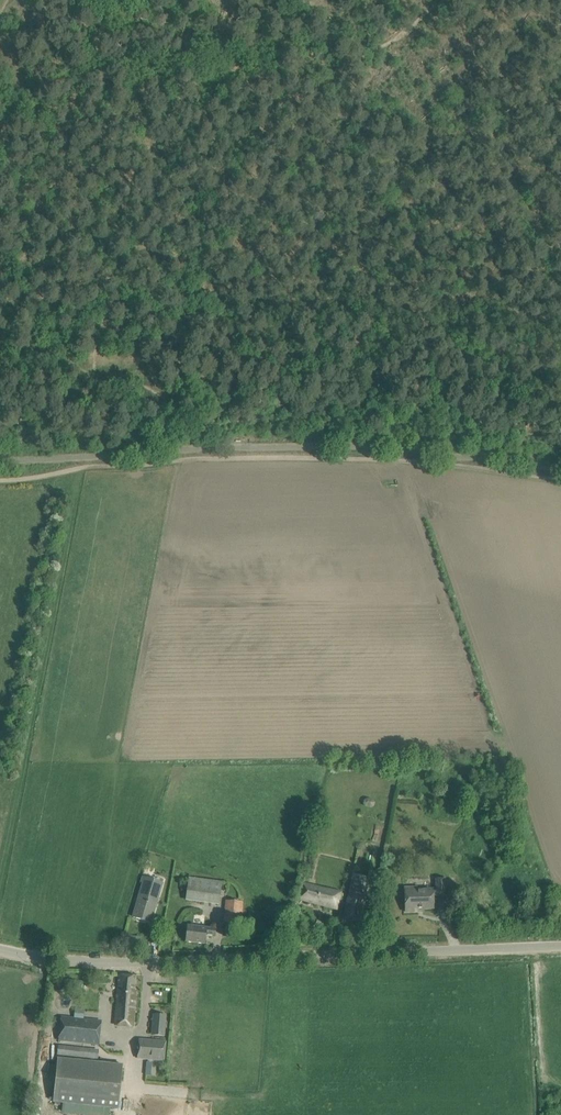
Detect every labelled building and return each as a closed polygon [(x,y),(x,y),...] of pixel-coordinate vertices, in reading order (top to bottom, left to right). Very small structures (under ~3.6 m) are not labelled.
[(146,878),(134,917),(150,922),(162,883),(146,878)] [(189,878),(186,900),(219,904),(221,882),(189,878)] [(433,890),(405,891),(406,912),(418,912),(417,909),(433,908),(433,896),(446,895),(445,878),(435,879),(436,890),(433,890)] [(304,884),(301,900),(337,909),(341,893),(304,884)] [(348,893),(343,919),(360,922),(365,896),(348,893)] [(226,900),(224,923),(240,924),(243,902),(226,900)] [(321,922),(313,920),(311,931),(318,933),(321,922)] [(214,937),(215,929),(187,926),(186,941),(205,944),(206,936),(214,937)] [(135,992),(136,976),(119,975),(115,1020),(134,1021),(136,992),(135,992)] [(165,1016),(154,1015),(153,1034),(164,1035),(165,1016)] [(61,1016),(59,1041),(100,1045),(102,1020),(61,1016)] [(165,1042),(139,1040),(137,1058),(164,1060),(165,1042)] [(59,1045),(58,1055),(91,1058),(92,1048),(59,1045)] [(53,1102),(118,1109),(123,1065),(57,1059),(53,1102)]
